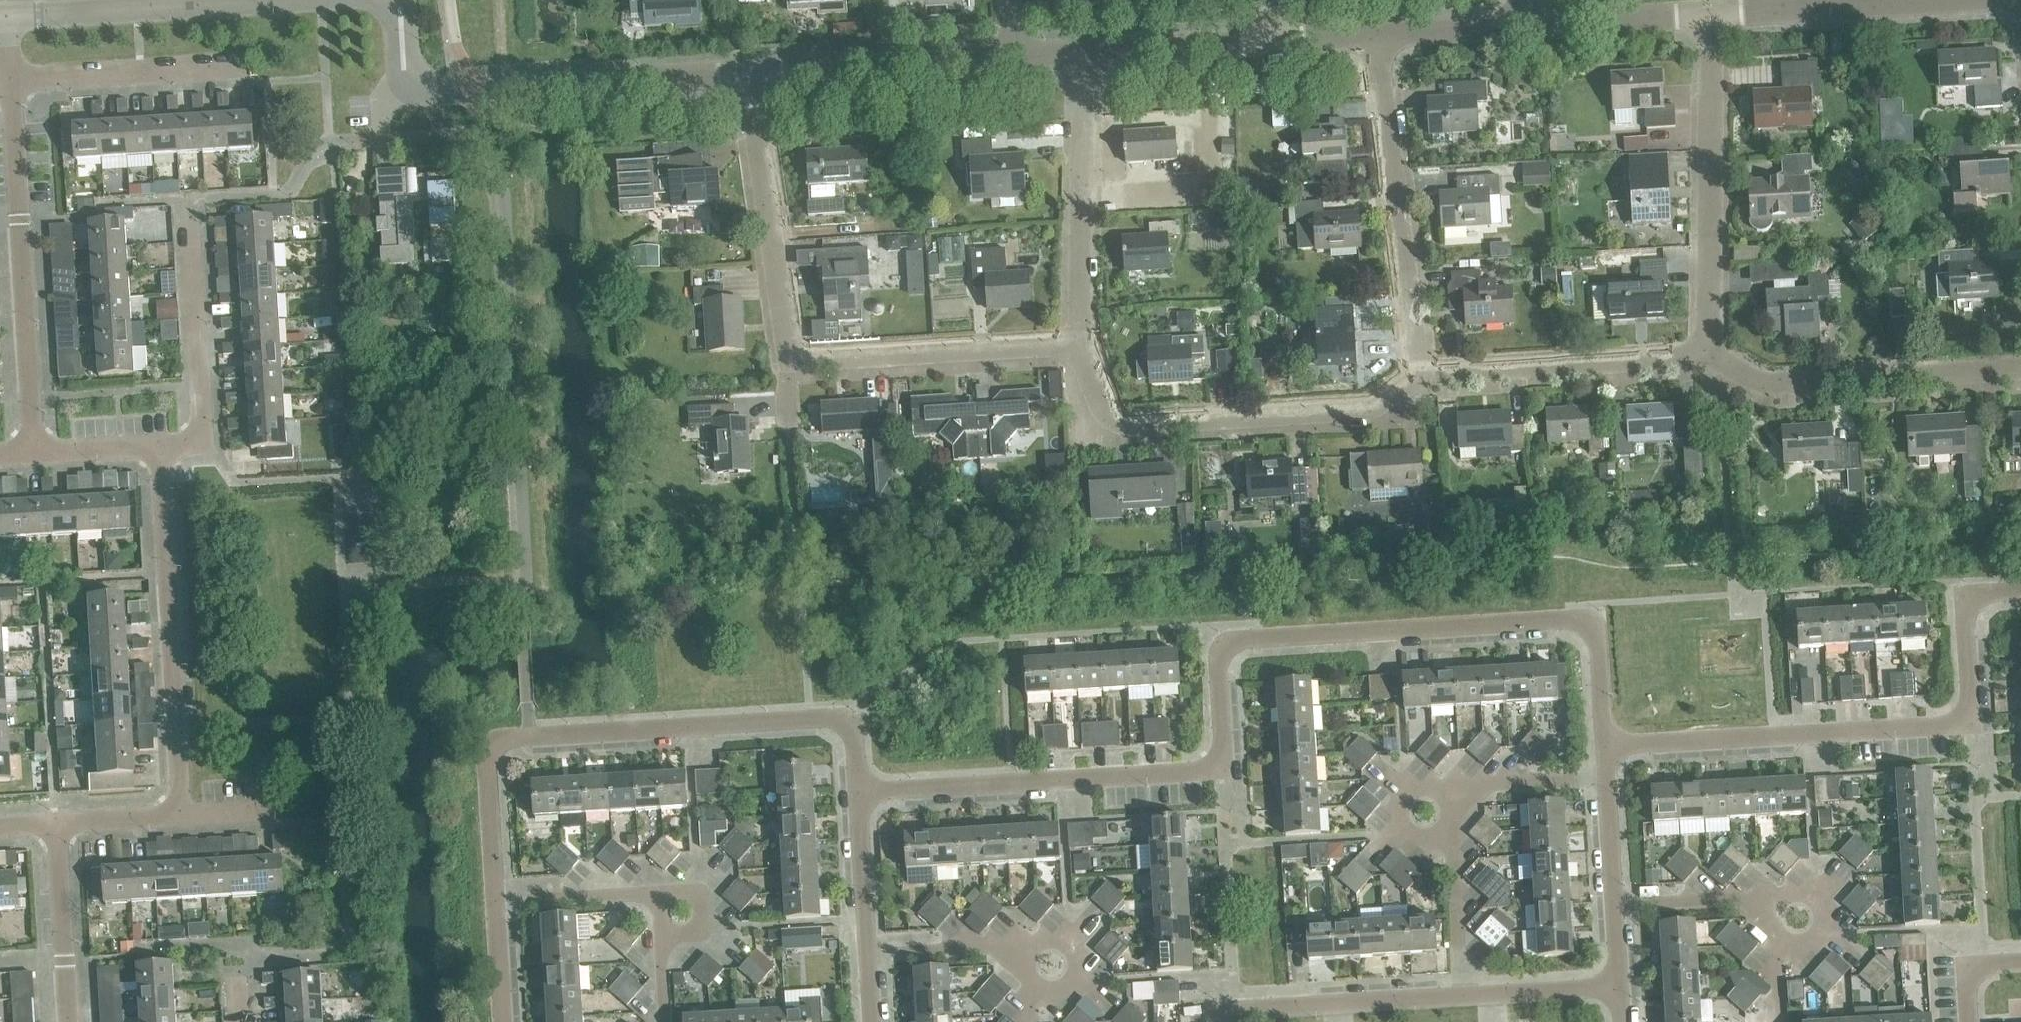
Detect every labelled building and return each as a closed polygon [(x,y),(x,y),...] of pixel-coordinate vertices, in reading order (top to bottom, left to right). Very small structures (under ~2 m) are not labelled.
[(677,25),(698,24),(697,0),(631,0),(632,8),(633,8),(633,14),(645,13),(646,25),(677,23),(677,25)] [(788,12),(791,12),(791,9),(818,7),(818,14),(846,12),(845,0),(788,0),(788,12)] [(862,23),(842,24),(843,39),(863,38),(862,23)] [(2001,81),(1995,81),(1993,50),(1976,51),(1976,53),(1966,54),(1965,52),(1939,54),(1941,88),(1974,85),(1975,108),(2002,107),(2001,81)] [(1790,89),(1753,90),(1755,129),(1757,129),(1756,127),(1780,126),(1780,128),(1811,127),(1810,99),(1819,98),(1817,63),(1786,64),(1786,65),(1789,65),(1790,89)] [(1320,72),(1321,83),(1333,82),(1333,71),(1320,72)] [(1612,74),(1614,110),(1645,108),(1646,129),(1675,127),(1674,105),(1663,106),(1661,71),(1612,74)] [(1432,134),(1432,145),(1453,143),(1452,133),(1477,131),(1475,102),(1486,102),(1487,102),(1486,82),(1459,83),(1460,97),(1428,99),(1430,134),(1432,134)] [(243,92),(243,106),(254,106),(253,92),(243,92)] [(217,94),(218,108),(229,107),(228,93),(217,94)] [(192,95),(193,110),(204,109),(203,95),(192,95)] [(167,97),(168,111),(179,110),(178,96),(167,97)] [(153,98),(150,98),(142,99),(143,113),(153,112),(153,98)] [(117,100),(118,114),(128,114),(127,99),(117,100)] [(92,102),(93,116),(103,115),(102,101),(92,102)] [(250,114),(225,115),(228,151),(252,149),(252,150),(254,150),(252,113),(250,114)] [(225,115),(200,117),(202,152),(228,151),(225,115)] [(200,117),(175,119),(177,154),(202,152),(200,117)] [(175,119),(150,120),(152,155),(177,154),(175,119)] [(1308,165),(1310,166),(1311,184),(1338,182),(1337,165),(1340,164),(1340,154),(1346,154),(1344,119),(1329,119),(1329,125),(1319,126),(1319,131),(1301,132),(1303,165),(1308,165)] [(150,120),(125,122),(127,157),(152,155),(150,120)] [(125,122),(100,123),(102,159),(127,157),(125,122)] [(102,159),(100,123),(75,125),(75,124),(73,124),(76,161),(77,160),(102,159)] [(1902,125),(1880,126),(1880,147),(1903,146),(1902,125)] [(1126,153),(1126,163),(1176,160),(1174,129),(1124,133),(1125,148),(1123,148),(1123,153),(1126,153)] [(1647,137),(1624,139),(1625,155),(1648,153),(1647,137)] [(972,162),(974,196),(1024,193),(1022,158),(993,160),(992,141),(996,141),(995,140),(961,142),(963,163),(972,162)] [(1996,159),(1983,159),(1982,145),(1945,147),(1946,164),(1961,163),(1963,195),(1955,195),(1956,210),(1975,208),(1974,196),(1981,196),(1981,195),(2008,193),(2005,158),(2004,158),(2004,157),(1996,157),(1996,159)] [(806,152),(808,185),(868,182),(866,148),(806,152)] [(1769,228),(1771,224),(1772,219),(1807,217),(1804,172),(1812,172),(1811,155),(1781,157),(1782,181),(1771,182),(1771,179),(1751,181),(1752,190),(1750,190),(1750,194),(1752,194),(1752,200),(1749,200),(1750,211),(1749,214),(1748,219),(1749,223),(1751,227),(1755,230),(1760,231),(1765,230),(1769,228)] [(1629,157),(1633,223),(1669,221),(1666,166),(1643,167),(1642,156),(1629,157)] [(696,158),(615,163),(618,211),(652,209),(651,193),(670,192),(671,207),(721,204),(719,172),(697,174),(696,158)] [(1548,162),(1527,163),(1528,187),(1550,185),(1548,162)] [(1168,165),(1169,176),(1191,175),(1190,164),(1168,165)] [(412,203),(418,203),(417,178),(407,179),(407,169),(376,171),(377,197),(379,196),(381,219),(376,219),(377,233),(381,233),(382,248),(380,249),(381,266),(416,264),(412,203)] [(1862,170),(1854,179),(1860,184),(1868,175),(1862,170)] [(417,175),(417,178),(418,203),(429,202),(431,242),(424,242),(425,264),(458,262),(454,173),(417,175)] [(1440,193),(1443,228),(1489,225),(1487,196),(1499,196),(1498,176),(1471,177),(1472,191),(1440,193)] [(166,183),(154,184),(154,185),(154,195),(167,194),(166,183)] [(154,185),(142,185),(142,196),(154,195),(154,185)] [(93,200),(77,201),(78,213),(94,212),(93,200)] [(332,200),(320,201),(320,213),(333,212),(332,200)] [(811,202),(812,213),(812,215),(844,213),(843,200),(811,202)] [(1294,203),(1297,250),(1357,246),(1355,213),(1323,215),(1322,201),(1294,203)] [(256,207),(256,219),(273,218),(292,217),(292,205),(256,207)] [(133,209),(105,211),(105,222),(106,222),(125,220),(125,222),(133,221),(133,209)] [(215,219),(216,229),(230,228),(229,218),(215,219)] [(237,221),(239,246),(274,244),(272,219),(273,219),(273,218),(256,219),(237,220),(237,221)] [(89,224),(91,249),(126,247),(125,222),(125,220),(106,222),(105,222),(89,223),(89,224)] [(1124,254),(1125,272),(1168,269),(1167,236),(1176,235),(1175,223),(1149,224),(1149,236),(1123,238),(1123,251),(1122,251),(1123,254),(1124,254)] [(1863,227),(1850,240),(1858,248),(1871,236),(1863,227)] [(904,238),(886,239),(886,252),(900,252),(900,248),(904,248),(908,248),(908,251),(922,251),(922,237),(904,238)] [(51,243),(51,252),(73,251),(73,242),(51,243)] [(217,244),(217,254),(231,253),(231,243),(217,244)] [(239,246),(240,272),(276,269),(274,244),(239,246)] [(91,249),(93,274),(128,272),(126,247),(91,249)] [(659,247),(634,247),(634,268),(659,268),(659,247)] [(970,249),(973,289),(987,288),(988,308),(1029,306),(1027,274),(1005,275),(1004,247),(970,249)] [(861,321),(860,289),(870,288),(867,248),(816,251),(817,266),(822,266),(825,323),(861,321)] [(1663,249),(1641,250),(1642,262),(1664,260),(1663,249)] [(1937,253),(1939,276),(1935,276),(1936,300),(1994,297),(1992,263),(1965,265),(1965,251),(1937,253)] [(937,255),(928,256),(929,276),(938,275),(937,255)] [(1607,287),(1609,320),(1636,319),(1635,317),(1645,316),(1646,318),(1663,317),(1661,286),(1667,286),(1666,260),(1664,260),(1642,262),(1639,262),(1640,285),(1607,287)] [(1816,310),(1827,309),(1825,272),(1808,273),(1809,291),(1791,292),(1789,264),(1772,266),(1773,283),(1779,282),(1779,292),(1766,293),(1768,314),(1771,314),(1772,331),(1787,330),(1788,346),(1818,344),(1816,310)] [(52,269),(53,277),(75,276),(74,267),(52,269)] [(218,269),(219,279),(233,278),(232,268),(218,269)] [(240,272),(242,297),(277,294),(276,269),(240,272)] [(1556,269),(1541,270),(1541,286),(1556,285),(1556,269)] [(1479,271),(1452,273),(1452,287),(1447,287),(1448,311),(1467,309),(1468,325),(1510,322),(1508,289),(1494,290),(1494,282),(1480,282),(1479,271)] [(93,274),(94,299),(129,297),(128,272),(93,274)] [(1571,277),(1561,277),(1562,302),(1572,301),(1571,277)] [(175,283),(162,284),(162,294),(176,293),(175,283)] [(705,305),(708,351),(742,349),(739,301),(723,301),(722,287),(693,289),(694,306),(705,305)] [(1903,290),(1889,291),(1891,318),(1905,318),(1903,290)] [(54,294),(54,302),(76,301),(76,292),(54,294)] [(220,294),(220,305),(234,304),(234,293),(220,294)] [(242,297),(243,322),(279,320),(277,294),(242,297)] [(94,299),(96,324),(131,322),(129,297),(94,299)] [(176,300),(164,301),(165,320),(177,319),(176,300)] [(338,304),(326,305),(326,318),(339,317),(338,304)] [(1317,365),(1355,363),(1352,308),(1314,311),(1317,365)] [(1193,312),(1177,313),(1178,332),(1194,331),(1193,312)] [(55,319),(56,328),(78,326),(77,318),(55,319)] [(221,319),(222,330),(236,329),(235,318),(221,319)] [(243,322),(245,347),(280,345),(279,320),(243,322)] [(96,324),(97,350),(132,347),(131,322),(96,324)] [(1148,351),(1149,362),(1137,363),(1138,380),(1150,379),(1150,383),(1191,380),(1189,360),(1204,359),(1202,336),(1171,338),(1172,349),(1148,351)] [(57,344),(57,353),(79,351),(79,343),(57,344)] [(223,344),(223,355),(238,354),(237,343),(223,344)] [(245,347),(247,372),(282,370),(280,345),(245,347)] [(132,347),(97,350),(99,374),(98,375),(98,376),(135,374),(134,372),(132,347)] [(1233,351),(1216,352),(1217,373),(1234,373),(1233,351)] [(1260,360),(1248,360),(1249,380),(1261,379),(1260,360)] [(58,370),(59,378),(81,377),(80,368),(58,370)] [(224,369),(225,373),(225,380),(239,379),(239,369),(224,369)] [(247,372),(248,397),(283,395),(282,370),(247,372)] [(1001,405),(976,406),(979,459),(1005,457),(1004,443),(1015,431),(1029,430),(1027,404),(1040,403),(1040,389),(1000,392),(1001,405)] [(226,395),(227,405),(241,404),(240,394),(226,395)] [(248,397),(250,422),(285,420),(283,395),(248,397)] [(979,459),(976,406),(951,408),(950,395),(910,397),(911,412),(924,411),(925,423),(912,423),(913,437),(939,436),(952,447),(953,461),(979,459)] [(890,439),(888,411),(876,412),(876,400),(821,403),(823,434),(877,430),(878,439),(890,439)] [(716,462),(716,474),(750,471),(746,419),(734,419),(733,405),(687,408),(689,428),(713,426),(715,459),(714,459),(714,462),(716,462)] [(1614,426),(1616,454),(1630,453),(1630,442),(1684,438),(1683,422),(1669,423),(1668,407),(1627,409),(1628,426),(1614,426)] [(1585,409),(1574,409),(1573,409),(1573,411),(1559,412),(1559,410),(1558,410),(1546,411),(1545,411),(1547,443),(1560,442),(1560,443),(1561,443),(1561,442),(1575,441),(1575,442),(1576,442),(1576,441),(1587,441),(1588,453),(1589,453),(1589,452),(1602,452),(1603,452),(1601,413),(1587,414),(1586,408),(1585,408),(1585,409)] [(1510,453),(1527,452),(1526,426),(1510,427),(1509,413),(1488,414),(1488,416),(1480,416),(1479,415),(1457,416),(1458,439),(1459,449),(1460,456),(1460,460),(1476,459),(1475,447),(1510,445),(1510,453)] [(2010,414),(2012,439),(2012,450),(2020,450),(2020,414),(2010,414)] [(1937,419),(1909,421),(1912,455),(1914,455),(1914,464),(1919,469),(1927,468),(1931,462),(1931,454),(1961,452),(1962,462),(1963,484),(1982,483),(1981,461),(1978,427),(1977,427),(1978,430),(1963,431),(1962,418),(1941,419),(1941,423),(1937,423),(1937,419)] [(228,420),(228,430),(242,429),(242,419),(228,420)] [(285,420),(250,422),(251,447),(251,449),(267,448),(267,460),(294,459),(293,446),(287,446),(287,445),(286,445),(285,420)] [(1860,472),(1861,472),(1859,446),(1831,448),(1829,426),(1796,428),(1793,424),(1787,429),(1782,429),(1782,432),(1773,438),(1783,454),(1784,459),(1800,458),(1800,461),(1822,460),(1823,472),(1836,471),(1836,473),(1847,473),(1848,486),(1861,485),(1860,472)] [(893,498),(890,439),(878,439),(872,440),(876,499),(893,498)] [(1349,455),(1351,491),(1369,490),(1370,490),(1383,489),(1383,490),(1388,490),(1388,489),(1394,489),(1395,489),(1395,488),(1406,488),(1407,488),(1420,487),(1421,487),(1419,450),(1349,455)] [(1305,478),(1291,479),(1290,462),(1249,464),(1251,497),(1291,495),(1291,506),(1306,505),(1305,478)] [(1615,465),(1599,465),(1600,482),(1615,482),(1615,465)] [(1172,466),(1154,467),(1102,470),(1102,472),(1090,472),(1090,470),(1089,471),(1092,519),(1120,517),(1120,509),(1174,506),(1172,466)] [(1317,468),(1304,469),(1305,478),(1306,505),(1319,504),(1317,468)] [(116,475),(116,489),(127,488),(126,474),(116,475)] [(90,476),(91,490),(102,490),(101,475),(90,476)] [(65,478),(66,492),(77,491),(76,477),(65,478)] [(958,480),(959,494),(975,493),(974,478),(958,480)] [(51,479),(48,479),(40,479),(41,493),(51,493),(51,479)] [(15,481),(16,495),(26,494),(25,480),(15,481)] [(1526,488),(1513,488),(1514,505),(1526,504),(1526,488)] [(1655,492),(1626,494),(1627,506),(1656,504),(1655,492)] [(123,496),(98,498),(100,533),(125,531),(125,532),(127,532),(124,496),(123,496)] [(98,498),(73,499),(75,535),(100,533),(98,498)] [(73,499),(48,501),(50,536),(75,535),(73,499)] [(48,501),(23,502),(25,538),(50,536),(48,501)] [(0,504),(0,539),(25,538),(23,502),(0,504)] [(1178,506),(1179,525),(1193,524),(1192,505),(1178,506)] [(1221,522),(1205,523),(1206,553),(1238,552),(1238,538),(1221,538),(1221,522)] [(85,599),(87,624),(122,622),(121,597),(121,595),(85,598),(85,599)] [(1924,605),(1898,606),(1900,642),(1926,640),(1924,605)] [(1898,606),(1873,608),(1875,643),(1900,642),(1898,606)] [(1873,608),(1848,610),(1850,645),(1875,643),(1873,608)] [(1848,610),(1822,611),(1825,647),(1850,645),(1848,610)] [(1825,647),(1822,611),(1796,613),(1798,648),(1825,647)] [(130,615),(130,625),(145,624),(144,614),(130,615)] [(87,624),(88,649),(124,647),(122,622),(87,624)] [(146,649),(145,639),(131,640),(132,650),(146,649)] [(88,649),(90,674),(125,672),(124,647),(88,649)] [(1177,651),(1151,653),(1153,688),(1179,686),(1177,651)] [(1151,653),(1126,654),(1128,689),(1153,688),(1151,653)] [(1126,654),(1100,656),(1103,691),(1128,689),(1126,654)] [(1100,656),(1075,657),(1078,693),(1103,691),(1100,656)] [(1075,657),(1050,659),(1052,694),(1078,693),(1075,657)] [(1052,694),(1050,659),(1023,661),(1026,696),(1052,694)] [(133,665),(133,675),(148,675),(147,664),(133,665)] [(1555,665),(1529,667),(1531,702),(1557,701),(1555,665)] [(1529,667),(1504,668),(1506,704),(1531,702),(1529,667)] [(1504,668),(1479,670),(1481,705),(1506,704),(1504,668)] [(1479,670),(1453,671),(1455,707),(1481,705),(1479,670)] [(1453,671),(1428,673),(1430,708),(1455,707),(1453,671)] [(90,674),(92,699),(127,697),(125,672),(90,674)] [(1430,708),(1428,673),(1402,674),(1404,709),(1430,708)] [(1914,673),(1902,674),(1903,698),(1915,697),(1914,673)] [(1903,698),(1902,674),(1889,674),(1891,698),(1903,698)] [(1393,675),(1380,676),(1382,700),(1394,699),(1393,675)] [(1382,700),(1380,676),(1368,677),(1370,701),(1382,700)] [(1863,676),(1852,677),(1853,701),(1865,700),(1863,676)] [(1853,701),(1852,677),(1839,678),(1841,702),(1853,701)] [(1800,680),(1802,704),(1814,704),(1812,679),(1800,680)] [(1275,683),(1277,709),(1312,707),(1310,680),(1275,683)] [(134,690),(135,701),(149,700),(148,689),(134,690)] [(59,691),(54,691),(54,703),(62,702),(65,702),(64,695),(59,691)] [(92,699),(93,724),(128,722),(127,697),(92,699)] [(1277,709),(1278,734),(1314,732),(1312,707),(1277,709)] [(136,715),(137,726),(151,725),(150,714),(136,715)] [(1157,743),(1155,719),(1143,720),(1144,744),(1157,743)] [(1167,719),(1155,719),(1157,743),(1168,743),(1167,719)] [(93,724),(95,750),(130,747),(128,722),(93,724)] [(1117,722),(1105,723),(1106,747),(1118,746),(1117,722)] [(1106,747),(1105,723),(1093,724),(1094,748),(1106,747)] [(1067,725),(1055,726),(1056,750),(1068,749),(1067,725)] [(1056,750),(1055,726),(1043,727),(1044,751),(1056,750)] [(1516,747),(1525,755),(1542,737),(1533,729),(1516,747)] [(1278,734),(1280,759),(1315,757),(1314,732),(1278,734)] [(1466,750),(1475,758),(1491,740),(1482,732),(1466,750)] [(1416,753),(1425,761),(1441,743),(1432,735),(1416,753)] [(1359,737),(1351,746),(1369,762),(1377,753),(1359,737)] [(1542,737),(1525,755),(1534,763),(1550,746),(1542,737)] [(137,740),(138,751),(152,750),(152,739),(137,740)] [(1491,740),(1475,758),(1484,766),(1500,748),(1491,740)] [(1441,743),(1425,761),(1434,769),(1450,751),(1441,743)] [(1369,762),(1351,746),(1342,755),(1361,771),(1369,762)] [(130,747),(95,750),(96,774),(96,775),(87,776),(88,791),(132,789),(130,747)] [(71,753),(58,753),(59,773),(73,773),(72,771),(75,768),(74,757),(72,755),(71,753)] [(0,755),(0,781),(9,781),(9,780),(8,780),(7,755),(0,755)] [(1280,759),(1281,784),(1317,782),(1315,757),(1280,759)] [(775,766),(777,792),(812,790),(811,764),(775,766)] [(708,794),(707,770),(695,771),(696,795),(708,794)] [(719,770),(707,770),(708,794),(720,793),(719,770)] [(1895,773),(1896,799),(1931,797),(1930,771),(1895,773)] [(685,772),(659,774),(661,809),(687,807),(685,772)] [(659,774),(633,775),(635,811),(661,809),(659,774)] [(633,775),(608,777),(610,812),(635,811),(633,775)] [(1836,776),(1825,777),(1826,801),(1837,800),(1836,776)] [(608,777),(583,778),(585,814),(610,812),(608,777)] [(1826,801),(1825,777),(1813,778),(1815,802),(1826,801)] [(583,778),(558,780),(560,815),(585,814),(583,778)] [(1803,778),(1777,780),(1779,815),(1806,813),(1803,778)] [(1370,779),(1362,787),(1380,803),(1388,794),(1370,779)] [(560,815),(558,780),(532,782),(534,811),(534,817),(560,815)] [(1777,780),(1752,781),(1754,817),(1779,815),(1777,780)] [(1752,781),(1727,783),(1729,818),(1754,817),(1752,781)] [(532,782),(516,782),(516,792),(523,792),(524,812),(534,811),(532,782)] [(1281,784),(1283,809),(1318,807),(1317,782),(1281,784)] [(1727,783),(1702,784),(1704,820),(1729,818),(1727,783)] [(1702,784),(1677,786),(1679,821),(1704,820),(1702,784)] [(1858,785),(1845,786),(1846,799),(1859,799),(1858,785)] [(1679,821),(1677,786),(1650,787),(1652,823),(1679,821)] [(1362,787),(1354,797),(1372,812),(1380,803),(1362,787)] [(777,792),(779,817),(814,815),(812,790),(777,792)] [(1372,812),(1354,797),(1346,806),(1364,821),(1372,812)] [(1896,799),(1898,824),(1933,822),(1931,797),(1896,799)] [(1528,804),(1529,830),(1565,828),(1563,801),(1528,804)] [(711,805),(705,816),(717,822),(720,822),(725,813),(711,805)] [(1318,807),(1283,809),(1285,836),(1320,833),(1318,807)] [(1831,810),(1818,811),(1819,828),(1832,827),(1831,810)] [(779,817),(780,842),(815,840),(814,815),(779,817)] [(1468,834),(1477,842),(1493,824),(1484,816),(1468,834)] [(1148,819),(1149,845),(1184,843),(1183,817),(1148,819)] [(717,822),(700,823),(701,847),(715,846),(715,832),(727,832),(726,822),(720,822),(717,822)] [(1898,824),(1899,849),(1934,847),(1933,822),(1898,824)] [(1080,847),(1079,823),(1067,824),(1068,848),(1080,847)] [(1091,823),(1079,823),(1080,847),(1093,847),(1091,823)] [(1493,824),(1477,842),(1486,850),(1502,832),(1493,824)] [(1057,825),(1031,826),(1033,862),(1059,860),(1057,825)] [(1031,826),(1006,828),(1008,863),(1033,862),(1031,826)] [(719,846),(728,854),(744,836),(735,828),(719,846)] [(1006,828),(980,830),(983,865),(1008,863),(1006,828)] [(1529,830),(1531,855),(1566,853),(1565,828),(1529,830)] [(980,830),(955,831),(958,866),(983,865),(980,830)] [(955,831),(930,833),(932,868),(958,866),(955,831)] [(932,868),(930,833),(892,835),(893,859),(905,858),(906,869),(932,868)] [(1838,853),(1847,861),(1863,843),(1853,834),(1838,853)] [(272,836),(273,850),(284,849),(283,835),(272,836)] [(636,835),(627,836),(627,849),(636,849),(636,835)] [(247,837),(248,851),(258,851),(258,836),(247,837)] [(744,836),(728,854),(737,862),(753,844),(744,836)] [(662,837),(654,846),(672,862),(680,853),(662,837)] [(222,839),(223,853),(233,852),(232,838),(222,839)] [(207,840),(205,840),(197,840),(198,854),(208,854),(207,840)] [(612,840),(604,849),(622,865),(630,856),(612,840)] [(780,842),(782,868),(817,866),(815,840),(780,842)] [(172,842),(172,856),(183,855),(182,841),(172,842)] [(1781,842),(1773,851),(1791,867),(1799,858),(1781,842)] [(146,844),(147,858),(158,857),(157,843),(146,844)] [(562,843),(554,852),(572,868),(580,859),(562,843)] [(1149,845),(1151,870),(1186,868),(1184,843),(1149,845)] [(1863,843),(1847,861),(1856,869),(1872,851),(1863,843)] [(121,845),(122,859),(133,859),(132,844),(121,845)] [(1326,844),(1310,845),(1311,868),(1327,867),(1327,860),(1326,845),(1326,844)] [(1342,844),(1326,845),(1327,860),(1343,859),(1342,844)] [(1731,845),(1723,854),(1741,870),(1749,861),(1731,845)] [(672,862),(654,846),(646,855),(664,871),(672,862)] [(1293,847),(1281,847),(1282,860),(1294,859),(1293,847)] [(1899,849),(1901,874),(1936,872),(1934,847),(1899,849)] [(1379,866),(1388,874),(1404,857),(1395,848),(1379,866)] [(1681,848),(1673,857),(1691,873),(1699,864),(1681,848)] [(622,865),(604,849),(596,858),(614,874),(622,865)] [(1791,867),(1773,851),(1765,860),(1784,876),(1791,867)] [(4,853),(5,867),(15,866),(14,852),(4,853)] [(572,868),(554,852),(546,861),(564,877),(572,868)] [(1531,855),(1532,880),(1568,878),(1566,853),(1531,855)] [(1741,870),(1723,854),(1715,863),(1733,879),(1741,870)] [(1089,855),(1073,856),(1074,872),(1090,871),(1089,855)] [(280,857),(255,859),(257,894),(282,893),(283,893),(281,857),(280,857)] [(1388,874),(1397,883),(1413,865),(1404,857),(1388,874)] [(1691,873),(1673,857),(1664,866),(1683,882),(1691,873)] [(255,859),(230,861),(232,896),(257,894),(255,859)] [(1337,878),(1346,886),(1362,868),(1353,860),(1337,878)] [(230,861),(205,862),(207,897),(232,896),(230,861)] [(205,862),(180,864),(182,899),(207,897),(205,862)] [(180,864),(154,865),(157,900),(182,899),(180,864)] [(154,865),(129,867),(131,902),(157,900),(154,865)] [(1413,865),(1397,883),(1405,891),(1422,873),(1413,865)] [(782,868),(783,893),(818,891),(817,866),(782,868)] [(1471,884),(1480,892),(1496,874),(1487,866),(1471,884)] [(131,902),(129,867),(104,869),(104,868),(103,868),(103,869),(91,869),(93,902),(105,901),(105,904),(106,904),(131,902)] [(1151,870),(1152,895),(1187,893),(1186,868),(1151,870)] [(1362,868),(1346,886),(1355,894),(1371,876),(1362,868)] [(1658,871),(1644,872),(1645,886),(1658,885),(1658,871)] [(1901,874),(1902,900),(1938,898),(1936,872),(1901,874)] [(0,875),(0,910),(13,909),(13,910),(15,910),(12,874),(11,874),(0,875)] [(1496,874),(1480,892),(1489,900),(1505,882),(1496,874)] [(722,896),(731,904),(747,886),(738,878),(722,896)] [(1532,880),(1534,905),(1569,903),(1568,878),(1532,880)] [(1091,899),(1100,907),(1116,889),(1107,881),(1091,899)] [(750,883),(747,886),(756,894),(759,891),(750,883)] [(1868,883),(1862,890),(1866,894),(1875,902),(1881,895),(1868,883)] [(747,886),(731,904),(740,912),(756,894),(747,886)] [(1841,903),(1850,912),(1866,894),(1862,890),(1857,886),(1841,903)] [(1035,889),(1027,898),(1045,914),(1053,905),(1035,889)] [(1116,889),(1100,907),(1109,915),(1125,897),(1116,889)] [(818,891),(783,893),(785,919),(820,917),(818,891)] [(985,892),(977,901),(995,917),(1003,908),(985,892)] [(1152,895),(1154,920),(1189,918),(1187,893),(1152,895)] [(1866,894),(1850,912),(1859,920),(1875,902),(1866,894)] [(934,895),(926,904),(944,920),(952,911),(934,895)] [(1045,914),(1027,898),(1019,907),(1037,923),(1045,914)] [(1938,898),(1902,900),(1904,926),(1939,924),(1938,898)] [(25,900),(15,900),(15,910),(25,910),(25,900)] [(977,901),(969,910),(987,926),(995,917),(977,901)] [(1534,905),(1535,930),(1571,928),(1569,903),(1534,905)] [(944,920),(926,904),(918,914),(936,929),(944,920)] [(969,910),(961,919),(979,935),(987,926),(969,910)] [(540,917),(542,943),(577,941),(576,915),(540,917)] [(1474,934),(1483,942),(1499,924),(1490,916),(1474,934)] [(1433,917),(1407,918),(1410,954),(1436,952),(1433,917)] [(1154,920),(1155,946),(1190,944),(1189,918),(1154,920)] [(1407,918),(1382,920),(1384,955),(1410,954),(1407,918)] [(1334,959),(1332,923),(1306,925),(1305,919),(1293,920),(1295,944),(1307,943),(1308,960),(1334,959)] [(1382,920),(1357,922),(1359,957),(1384,955),(1382,920)] [(621,921),(613,930),(631,946),(639,937),(621,921)] [(1659,924),(1660,950),(1696,948),(1694,921),(1659,924)] [(1357,922),(1332,923),(1334,959),(1359,957),(1357,922)] [(1499,924),(1483,942),(1492,950),(1508,932),(1499,924)] [(194,925),(188,925),(189,938),(198,938),(197,929),(194,925)] [(184,926),(158,928),(159,940),(185,939),(184,926)] [(821,928),(781,930),(783,950),(822,948),(821,928)] [(1571,928),(1535,930),(1537,957),(1572,954),(1571,928)] [(1739,928),(1731,937),(1749,953),(1757,944),(1739,928)] [(631,946),(613,930),(605,939),(623,955),(631,946)] [(1094,950),(1103,958),(1119,940),(1110,932),(1094,950)] [(1925,946),(1925,934),(1900,935),(1901,948),(1925,946)] [(1749,953),(1731,937),(1723,947),(1741,962),(1749,953)] [(1119,940),(1103,958),(1112,966),(1128,948),(1119,940)] [(542,943),(544,968),(579,966),(577,941),(542,943)] [(134,942),(120,943),(121,955),(134,954),(134,942)] [(1190,944),(1155,946),(1157,972),(1192,970),(1190,944)] [(1660,950),(1662,975),(1697,973),(1696,948),(1660,950)] [(755,950),(747,959),(765,975),(773,966),(755,950)] [(705,953),(697,962),(715,978),(723,969),(705,953)] [(1874,957),(1866,966),(1884,983),(1893,974),(1874,957)] [(765,975),(747,959),(739,968),(757,985),(765,975)] [(1824,960),(1816,970),(1834,985),(1842,976),(1824,960)] [(715,978),(697,962),(689,971),(707,987),(715,978)] [(137,967),(139,992),(174,989),(172,964),(173,964),(173,963),(136,965),(137,967)] [(544,968),(545,993),(580,991),(579,966),(544,968)] [(1884,983),(1866,966),(1858,975),(1876,991),(1884,983)] [(913,970),(914,996),(950,994),(948,968),(913,970)] [(1834,985),(1816,970),(1808,979),(1826,994),(1834,985)] [(624,971),(616,980),(634,996),(642,987),(624,971)] [(31,981),(31,972),(9,974),(9,982),(31,981)] [(263,984),(277,983),(276,973),(262,974),(263,984)] [(285,977),(286,1001),(321,999),(320,974),(320,973),(284,975),(284,977),(285,977)] [(1662,975),(1664,1000),(1699,998),(1697,973),(1662,975)] [(683,974),(673,974),(673,986),(684,985),(683,974)] [(993,974),(985,983),(1003,999),(1011,990),(993,974)] [(1742,979),(1734,988),(1752,1004),(1760,995),(1742,979)] [(634,996),(616,980),(608,989),(626,1005),(634,996)] [(1179,1004),(1178,981),(1154,982),(1154,994),(1152,994),(1153,1000),(1153,1006),(1179,1004)] [(1154,982),(1132,983),(1133,1001),(1153,1000),(1152,994),(1154,994),(1154,982)] [(1003,999),(985,983),(977,992),(995,1008),(1003,999)] [(98,986),(99,995),(121,994),(120,985),(98,986)] [(1752,1004),(1734,988),(1726,997),(1744,1013),(1752,1004)] [(139,992),(140,1017),(175,1015),(174,989),(139,992)] [(545,993),(547,1019),(582,1016),(580,991),(545,993)] [(914,996),(916,1021),(951,1019),(950,994),(914,996)] [(10,998),(11,1007),(33,1006),(32,997),(10,998)] [(264,999),(265,1009),(279,1009),(278,998),(264,999)] [(785,1021),(821,1021),(820,998),(784,1000),(784,1010),(785,1021)] [(1665,1021),(1700,1021),(1699,998),(1664,1000),(1665,1021)] [(287,1021),(323,1021),(321,999),(286,1001),(287,1021)] [(1119,1012),(1130,1021),(1143,1021),(1145,1019),(1127,1003),(1119,1012)] [(1069,1015),(1076,1021),(1095,1021),(1077,1006),(1069,1015)] [(1878,1019),(1878,1021),(1904,1021),(1903,1017),(1903,1007),(1877,1009),(1878,1019)] [(100,1011),(100,1020),(122,1019),(122,1010),(100,1011)] [(760,1021),(785,1021),(784,1010),(759,1012),(760,1021)] [(734,1013),(734,1021),(760,1021),(759,1012),(734,1013)] [(1119,1012),(1111,1021),(1112,1021),(1130,1021),(1119,1012)] [(709,1015),(709,1021),(734,1021),(734,1013),(709,1015)]
